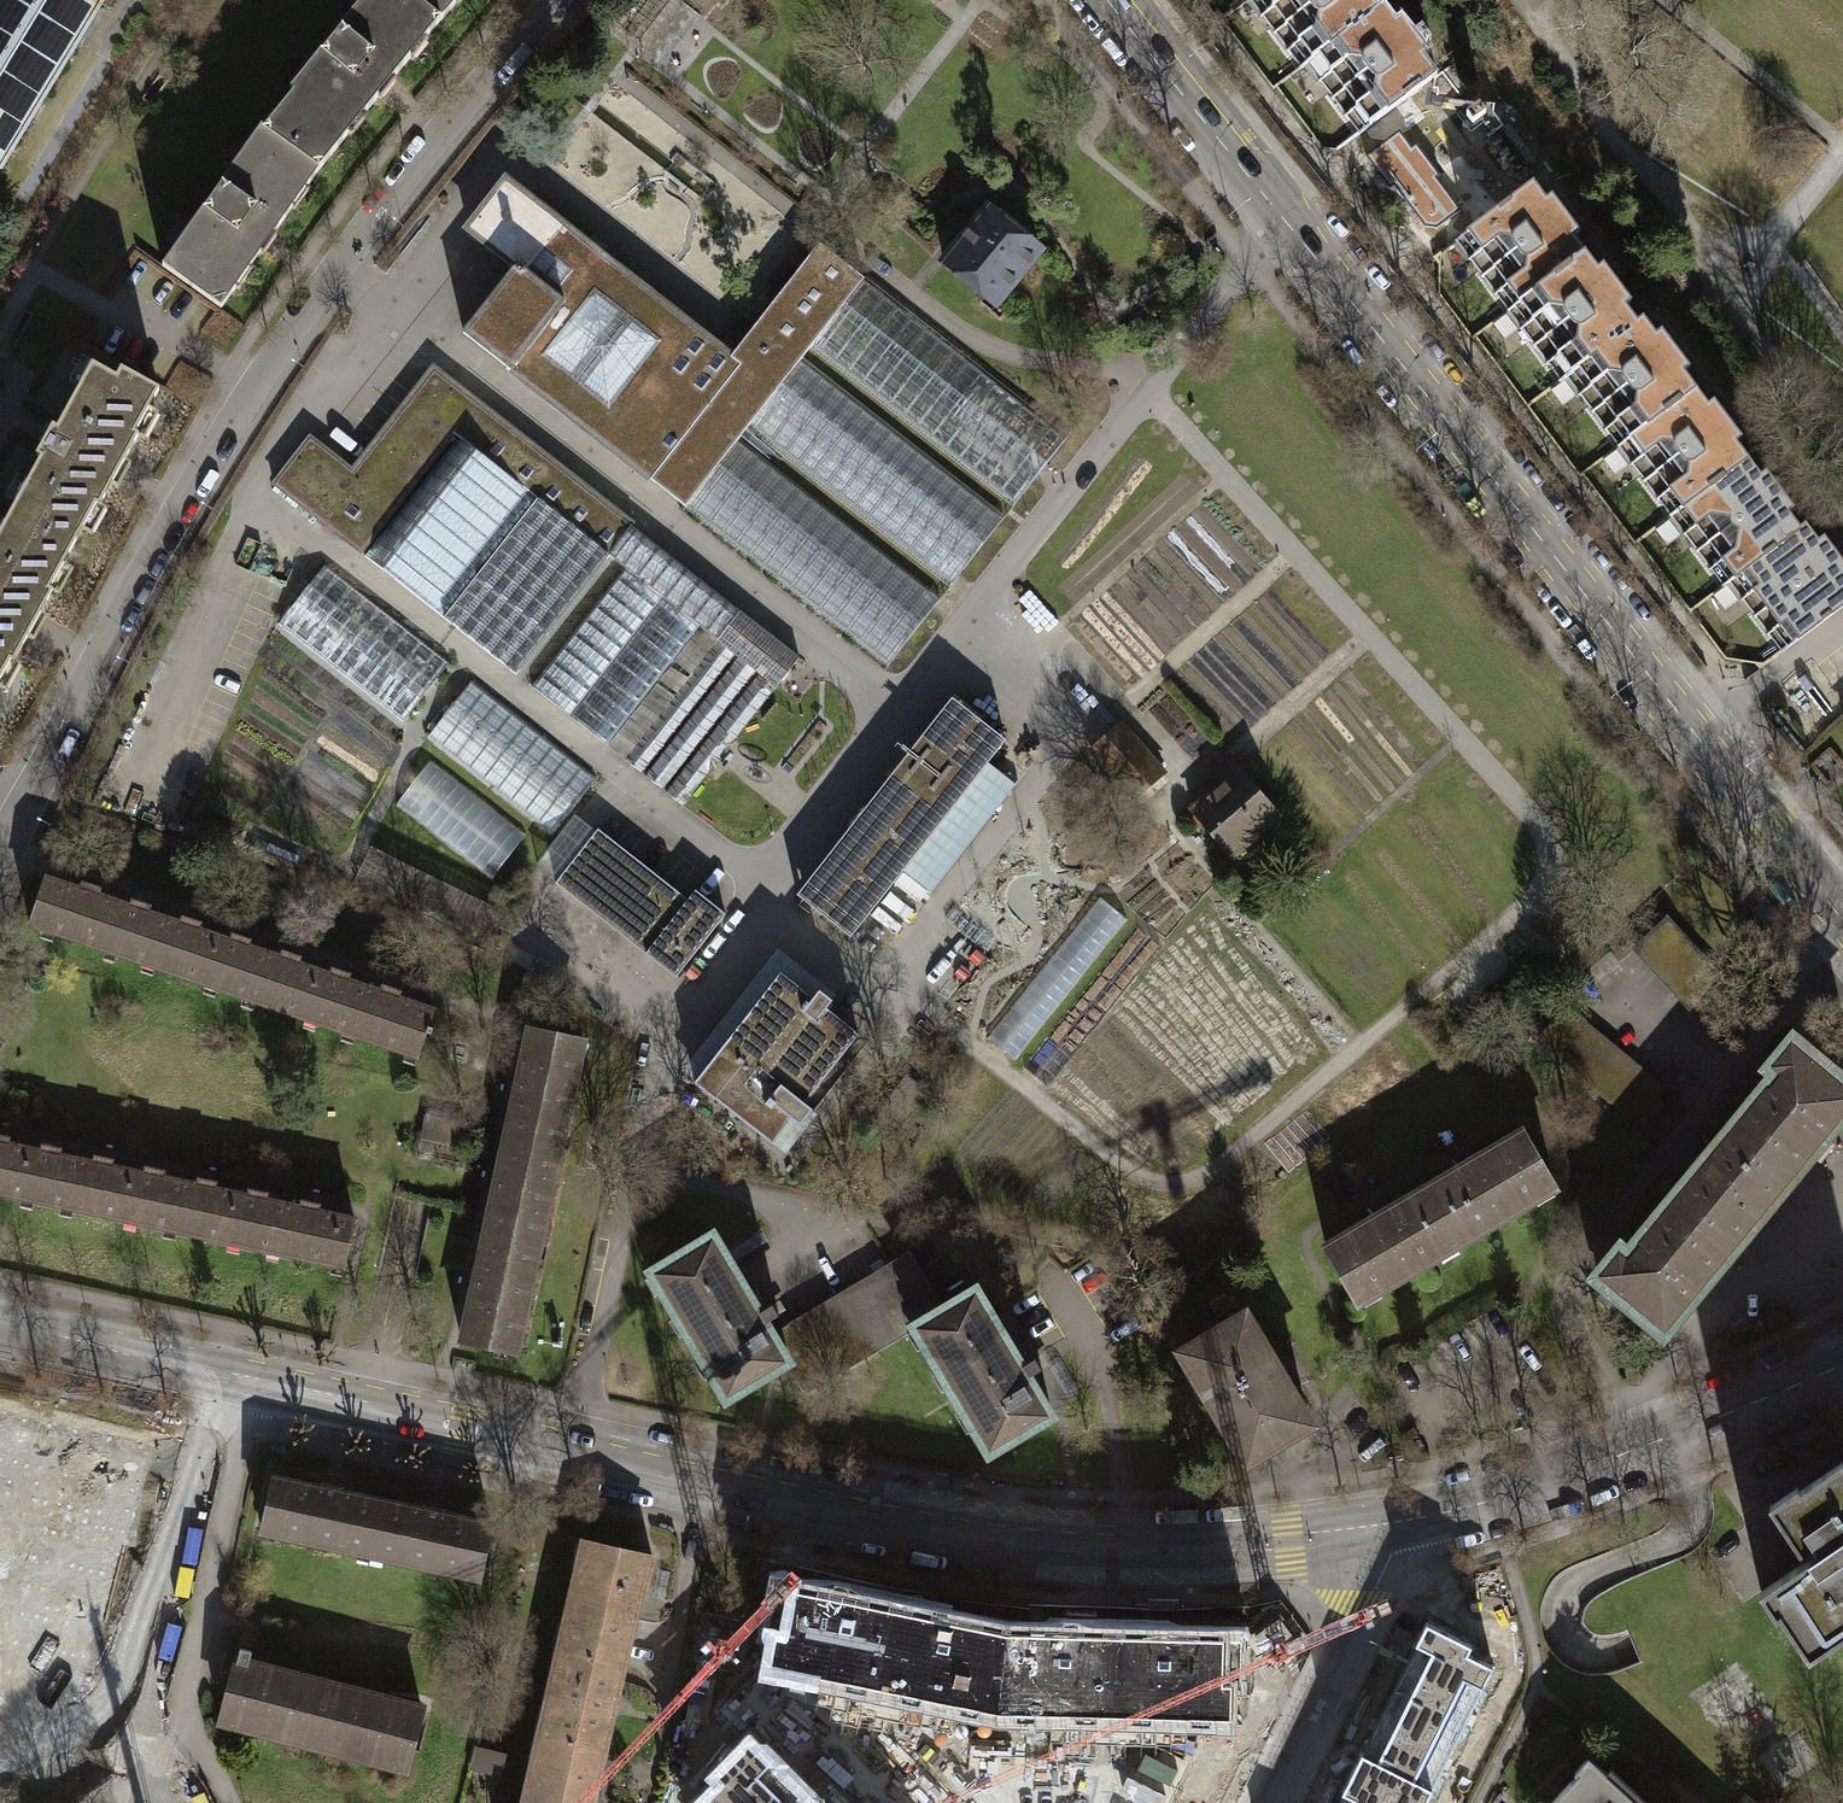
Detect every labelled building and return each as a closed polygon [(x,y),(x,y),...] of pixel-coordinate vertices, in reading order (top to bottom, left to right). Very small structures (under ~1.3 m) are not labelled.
[(96,0),(0,0),(0,155),(96,0)] [(361,16),(355,11),(338,31),(340,32),(329,46),(330,47),(325,52),(323,51),(307,70),(313,75),(299,92),(293,87),(290,90),(294,93),(265,128),(320,169),(349,133),(341,126),(354,109),(363,116),(379,96),(372,91),(386,74),(393,79),(411,57),(403,50),(417,33),(425,40),(439,22),(414,0),(374,0),(361,16)] [(439,22),(456,4),(452,0),(414,0),(439,22)] [(1268,25),(1288,51),(1294,46),(1307,63),(1379,9),(1372,0),(1249,0),(1268,25)] [(1384,5),(1379,9),(1307,63),(1306,64),(1325,89),(1345,117),(1352,112),(1364,128),(1363,129),(1371,139),(1393,142),(1426,118),(1410,96),(1437,76),(1424,59),(1430,54),(1402,17),(1396,21),(1384,5)] [(265,128),(262,126),(247,147),(253,152),(241,169),(234,165),(219,186),(221,187),(211,201),(207,207),(205,206),(190,227),(196,231),(184,249),(177,245),(162,266),(221,307),(236,286),(228,280),(240,263),(249,269),(261,251),(254,246),(267,228),(274,233),(293,206),(284,200),(297,183),(306,189),(320,169),(265,128)] [(515,265),(516,266),(554,219),(506,181),(468,229),(515,265)] [(1495,295),(1502,290),(1513,306),(1586,252),(1574,237),(1580,232),(1552,195),(1546,199),(1534,182),(1455,241),(1477,271),(1495,295)] [(1040,250),(988,207),(943,262),(985,297),(993,288),(1002,296),(1040,250)] [(463,332),(602,441),(684,338),(692,327),(554,219),(516,266),(515,265),(463,332)] [(819,243),(756,324),(800,359),(812,345),(864,279),(819,243)] [(1547,365),(1553,360),(1566,377),(1638,323),(1626,307),(1632,302),(1604,265),(1598,269),(1586,252),(1513,306),(1507,311),(1530,342),(1547,365)] [(1015,504),(1067,438),(864,279),(812,345),(1015,504)] [(1645,319),(1638,323),(1566,377),(1585,403),(1606,430),(1612,425),(1624,441),(1696,388),(1684,372),(1690,368),(1662,330),(1656,335),(1645,319)] [(748,425),(800,359),(756,324),(730,356),(701,334),(692,327),(684,338),(602,441),(643,473),(685,506),(737,439),(748,425)] [(951,584),(1003,518),(800,359),(748,425),(951,584)] [(36,525),(73,546),(96,505),(99,506),(112,483),(108,481),(120,460),(123,462),(138,435),(135,433),(159,390),(121,369),(116,378),(92,364),(57,428),(52,426),(36,455),(40,458),(6,520),(31,534),(36,525)] [(608,555),(632,525),(491,415),(433,370),(353,472),(317,517),(360,552),(454,434),(459,438),(488,461),(537,499),(608,555)] [(1708,404),(1696,388),(1624,441),(1618,446),(1639,474),(1658,500),(1664,495),(1677,512),(1749,458),(1737,441),(1742,437),(1714,400),(1708,404)] [(317,517),(353,472),(309,438),(273,483),(317,517)] [(459,438),(365,556),(443,617),(537,499),(488,461),(459,438)] [(888,665),(940,599),(737,439),(685,506),(888,665)] [(1761,474),(1749,458),(1677,512),(1670,517),(1690,544),(1710,570),(1716,566),(1728,582),(1801,528),(1789,511),(1794,507),(1767,470),(1761,474)] [(608,555),(537,499),(443,617),(516,674),(609,556),(608,555)] [(6,520),(0,530),(0,678),(10,660),(13,662),(28,635),(25,633),(36,612),(40,614),(53,590),(49,588),(73,546),(36,525),(31,534),(6,520)] [(1801,528),(1728,582),(1750,611),(1768,635),(1775,630),(1788,647),(1842,606),(1842,560),(1824,535),(1819,540),(1807,523),(1801,528)] [(632,525),(608,555),(609,556),(626,569),(698,626),(717,641),(734,654),(738,657),(754,670),(759,674),(776,687),(799,657),(632,525)] [(323,563),(277,622),(403,721),(450,662),(323,563)] [(626,569),(532,687),(605,744),(698,626),(626,569)] [(717,641),(624,758),(641,772),(734,654),(717,641)] [(738,657),(645,775),(661,788),(754,670),(738,657)] [(759,674),(666,791),(683,805),(776,687),(759,674)] [(471,679),(425,736),(551,836),(597,778),(471,679)] [(1006,740),(952,697),(796,895),(850,937),(903,870),(988,763),(1006,740)] [(1133,797),(1161,773),(1121,727),(1093,751),(1133,797)] [(432,760),(400,800),(496,876),(528,835),(432,760)] [(988,763),(903,870),(931,892),(1016,785),(988,763)] [(1278,817),(1237,770),(1191,809),(1232,856),(1278,817)] [(560,877),(596,831),(574,814),(536,863),(557,880),(560,877)] [(560,877),(680,971),(726,914),(696,890),(688,899),(598,829),(596,831),(560,877)] [(423,1047),(439,991),(60,880),(44,936),(423,1047)] [(1103,895),(992,1036),(1019,1057),(1130,916),(1103,895)] [(1666,919),(1636,947),(1722,1040),(1752,1012),(1666,919)] [(804,1103),(859,1034),(826,1008),(832,1001),(819,990),(813,998),(780,973),(694,1082),(772,1144),(792,1118),(800,1124),(812,1109),(804,1103)] [(517,1018),(464,1341),(527,1351),(580,1028),(517,1018)] [(1792,1173),(1838,1117),(1842,1120),(1842,1083),(1790,1039),(1767,1067),(1777,1075),(1769,1085),(1767,1084),(1733,1124),(1792,1173)] [(1668,1203),(1726,1252),(1792,1173),(1733,1124),(1668,1203)] [(348,1261),(359,1204),(0,1133),(0,1192),(348,1261)] [(1523,1133),(1424,1190),(1456,1244),(1554,1187),(1523,1133)] [(1358,1301),(1456,1244),(1424,1190),(1326,1247),(1358,1301)] [(1726,1252),(1668,1203),(1634,1244),(1636,1246),(1628,1256),(1618,1247),(1594,1275),(1665,1334),(1684,1311),(1679,1308),(1726,1252)] [(766,1242),(758,1229),(729,1246),(737,1259),(766,1242)] [(773,1333),(765,1337),(759,1326),(766,1321),(778,1314),(772,1304),(766,1307),(760,1311),(753,1315),(723,1266),(730,1262),(713,1233),(649,1271),(652,1276),(658,1272),(667,1287),(661,1291),(676,1317),(683,1313),(692,1328),(685,1332),(701,1358),(708,1354),(717,1369),(710,1373),(726,1400),(787,1363),(790,1361),(773,1333)] [(788,1325),(823,1383),(914,1329),(912,1326),(943,1307),(909,1251),(787,1324),(788,1325)] [(760,1311),(730,1262),(723,1266),(753,1315),(760,1311)] [(658,1272),(652,1276),(645,1280),(654,1295),(661,1291),(667,1287),(658,1272)] [(912,1326),(914,1329),(914,1330),(921,1326),(930,1341),(924,1345),(939,1371),(946,1367),(955,1383),(948,1387),(964,1413),(970,1409),(980,1424),(973,1428),(989,1454),(1053,1416),(1036,1387),(1028,1392),(1021,1380),(1029,1376),(1041,1369),(1035,1358),(1029,1362),(1022,1365),(1016,1369),(987,1320),(993,1316),(976,1288),(943,1307),(912,1326)] [(683,1313),(676,1317),(670,1321),(679,1336),(685,1332),(692,1328),(683,1313)] [(1245,1315),(1183,1352),(1247,1460),(1310,1423),(1275,1365),(1245,1315)] [(1022,1365),(993,1316),(987,1320),(1016,1369),(1022,1365)] [(773,1333),(766,1321),(759,1326),(765,1337),(773,1333)] [(805,1394),(823,1383),(788,1325),(773,1333),(790,1361),(787,1363),(805,1394)] [(921,1326),(914,1330),(908,1334),(917,1349),(924,1345),(930,1341),(921,1326)] [(703,1377),(710,1373),(717,1369),(708,1354),(701,1358),(694,1362),(703,1377)] [(946,1367),(939,1371),(933,1375),(942,1391),(948,1387),(955,1383),(946,1367)] [(1036,1387),(1029,1376),(1021,1380),(1028,1392),(1036,1387)] [(970,1409),(964,1413),(957,1417),(966,1432),(973,1428),(980,1424),(970,1409)] [(8,1495),(24,1419),(0,1414),(0,1494),(8,1495)] [(38,1559),(114,1575),(118,1554),(110,1552),(114,1534),(122,1536),(132,1488),(88,1479),(92,1461),(105,1464),(110,1438),(73,1430),(72,1437),(49,1432),(51,1425),(24,1419),(8,1495),(57,1506),(52,1531),(44,1529),(38,1559)] [(1772,1509),(1802,1554),(1814,1546),(1818,1552),(1764,1589),(1809,1654),(1842,1631),(1842,1460),(1772,1509)] [(496,1511),(269,1468),(257,1531),(484,1574),(496,1511)] [(561,1646),(624,1660),(642,1580),(647,1581),(653,1556),(586,1541),(561,1646)] [(38,1559),(32,1589),(39,1591),(34,1614),(26,1612),(20,1643),(96,1659),(100,1638),(92,1636),(96,1618),(104,1620),(109,1596),(101,1595),(105,1576),(113,1578),(114,1575),(38,1559)] [(775,1584),(765,1632),(775,1634),(769,1663),(884,1687),(891,1652),(882,1651),(891,1608),(775,1584)] [(884,1687),(998,1710),(1005,1630),(891,1608),(882,1651),(891,1652),(884,1687)] [(1363,1752),(1353,1771),(1416,1802),(1424,1802),(1493,1666),(1467,1653),(1471,1645),(1427,1623),(1416,1644),(1418,1645),(1406,1669),(1419,1675),(1389,1736),(1376,1730),(1365,1753),(1363,1752)] [(1124,1633),(1005,1630),(998,1710),(1114,1712),(1115,1678),(1123,1679),(1124,1633)] [(1124,1633),(1123,1679),(1115,1678),(1114,1712),(1231,1715),(1232,1685),(1241,1686),(1242,1637),(1124,1633)] [(14,1671),(0,1673),(0,1750),(45,1802),(46,1802),(89,1774),(77,1744),(91,1681),(83,1679),(87,1661),(95,1663),(96,1659),(20,1643),(14,1671)] [(541,1735),(603,1749),(624,1660),(561,1646),(541,1735)] [(214,1723),(411,1769),(427,1696),(231,1651),(214,1723)] [(541,1735),(525,1802),(590,1802),(603,1749),(541,1735)] [(790,1776),(749,1736),(712,1773),(719,1780),(696,1802),(817,1802),(790,1776)] [(506,1770),(507,1751),(477,1748),(476,1768),(506,1770)] [(1628,1795),(1629,1793),(1589,1757),(1575,1771),(1579,1774),(1572,1781),(1571,1780),(1551,1802),(1637,1802),(1628,1795)] [(1353,1771),(1343,1792),(1345,1793),(1340,1802),(1416,1802),(1353,1771)] [(1151,1802),(1192,1802),(1199,1786),(1163,1772),(1151,1802)]
